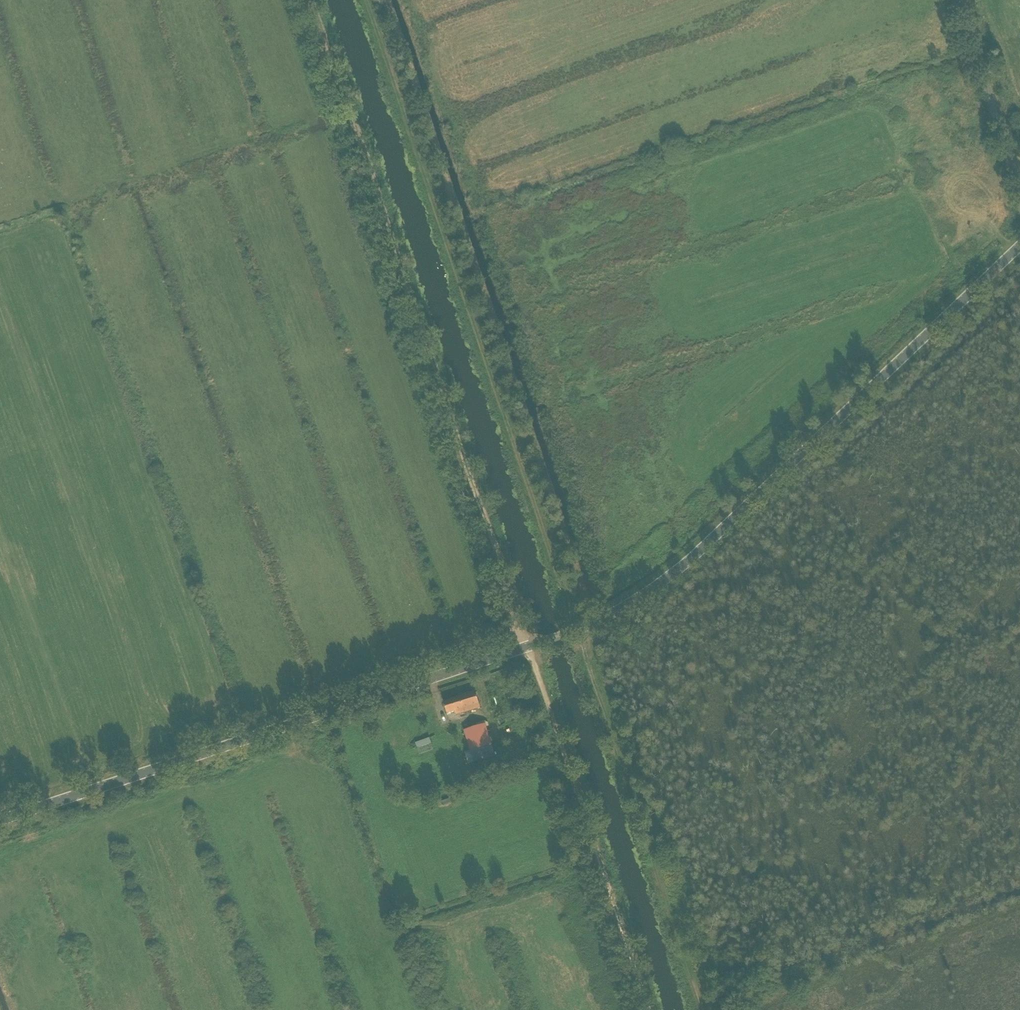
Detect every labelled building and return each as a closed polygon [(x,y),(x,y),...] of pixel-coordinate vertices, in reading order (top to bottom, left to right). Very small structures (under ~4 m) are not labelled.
[(367,189),(362,188),(360,189),(364,198),(366,197),(369,194),(367,189)] [(506,590),(504,590),(508,600),(510,600),(513,595),(511,590),(506,590)] [(455,711),(456,715),(480,708),(475,692),(459,697),(444,702),(447,714),(455,711)] [(542,697),(531,700),(536,716),(547,712),(542,697)] [(464,753),(468,764),(494,756),(484,724),(463,730),(470,752),(464,753)] [(418,748),(431,744),(429,738),(416,742),(418,748)]
